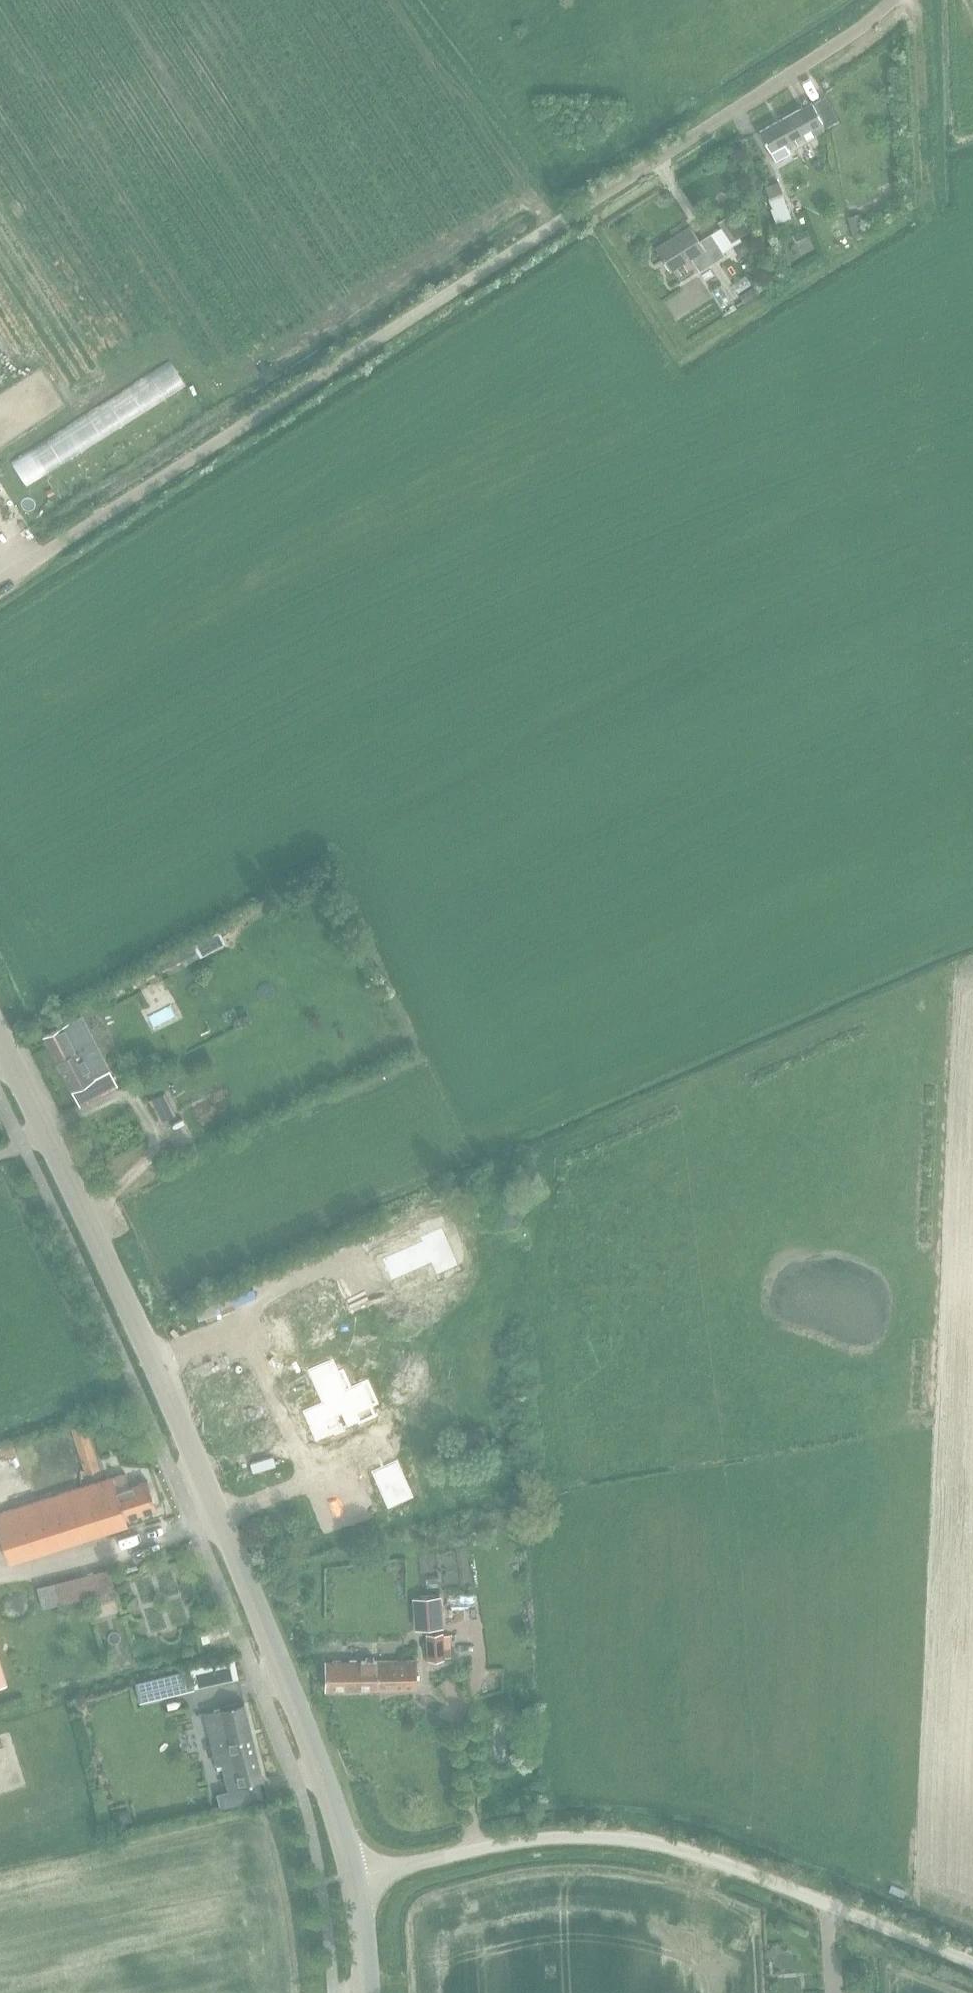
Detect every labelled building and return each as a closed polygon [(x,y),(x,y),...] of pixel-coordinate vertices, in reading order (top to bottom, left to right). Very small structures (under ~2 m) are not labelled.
[(798,108),(758,131),(768,149),(769,149),(775,160),(789,152),(786,148),(823,128),(821,120),(811,102),(798,109),(798,108)] [(789,220),(780,195),(767,200),(770,209),(768,210),(774,225),(789,220)] [(718,228),(711,233),(699,240),(690,226),(654,249),(670,274),(690,260),(699,273),(726,256),(723,252),(738,243),(736,239),(747,231),(740,220),(733,224),(728,215),(715,223),(718,228)] [(729,301),(719,286),(709,293),(719,308),(729,301)] [(217,932),(191,946),(198,959),(224,945),(217,932)] [(77,1101),(99,1090),(82,1055),(86,1053),(70,1021),(44,1034),(77,1101)] [(157,1124),(173,1116),(163,1095),(147,1103),(157,1124)] [(429,1237),(388,1251),(395,1273),(437,1258),(441,1271),(462,1263),(449,1224),(427,1232),(429,1237)] [(312,1283),(290,1292),(305,1330),(326,1322),(312,1283)] [(318,1416),(298,1424),(310,1454),(328,1447),(329,1449),(340,1445),(339,1443),(355,1436),(351,1428),(368,1421),(359,1397),(342,1404),(330,1373),(305,1383),(318,1416)] [(85,1473),(99,1468),(86,1422),(72,1427),(85,1473)] [(384,1466),(362,1474),(377,1511),(398,1503),(384,1466)] [(156,1509),(147,1481),(131,1486),(129,1481),(115,1485),(111,1475),(0,1510),(0,1537),(8,1562),(126,1525),(126,1518),(156,1509)] [(108,1570),(34,1589),(40,1611),(113,1593),(108,1570)] [(203,1644),(210,1643),(207,1632),(201,1634),(203,1644)] [(443,1661),(443,1635),(428,1635),(428,1661),(443,1661)] [(327,1689),(416,1689),(416,1660),(327,1660),(327,1689)] [(206,1713),(209,1726),(214,1745),(217,1744),(228,1789),(264,1781),(245,1703),(206,1713)]
